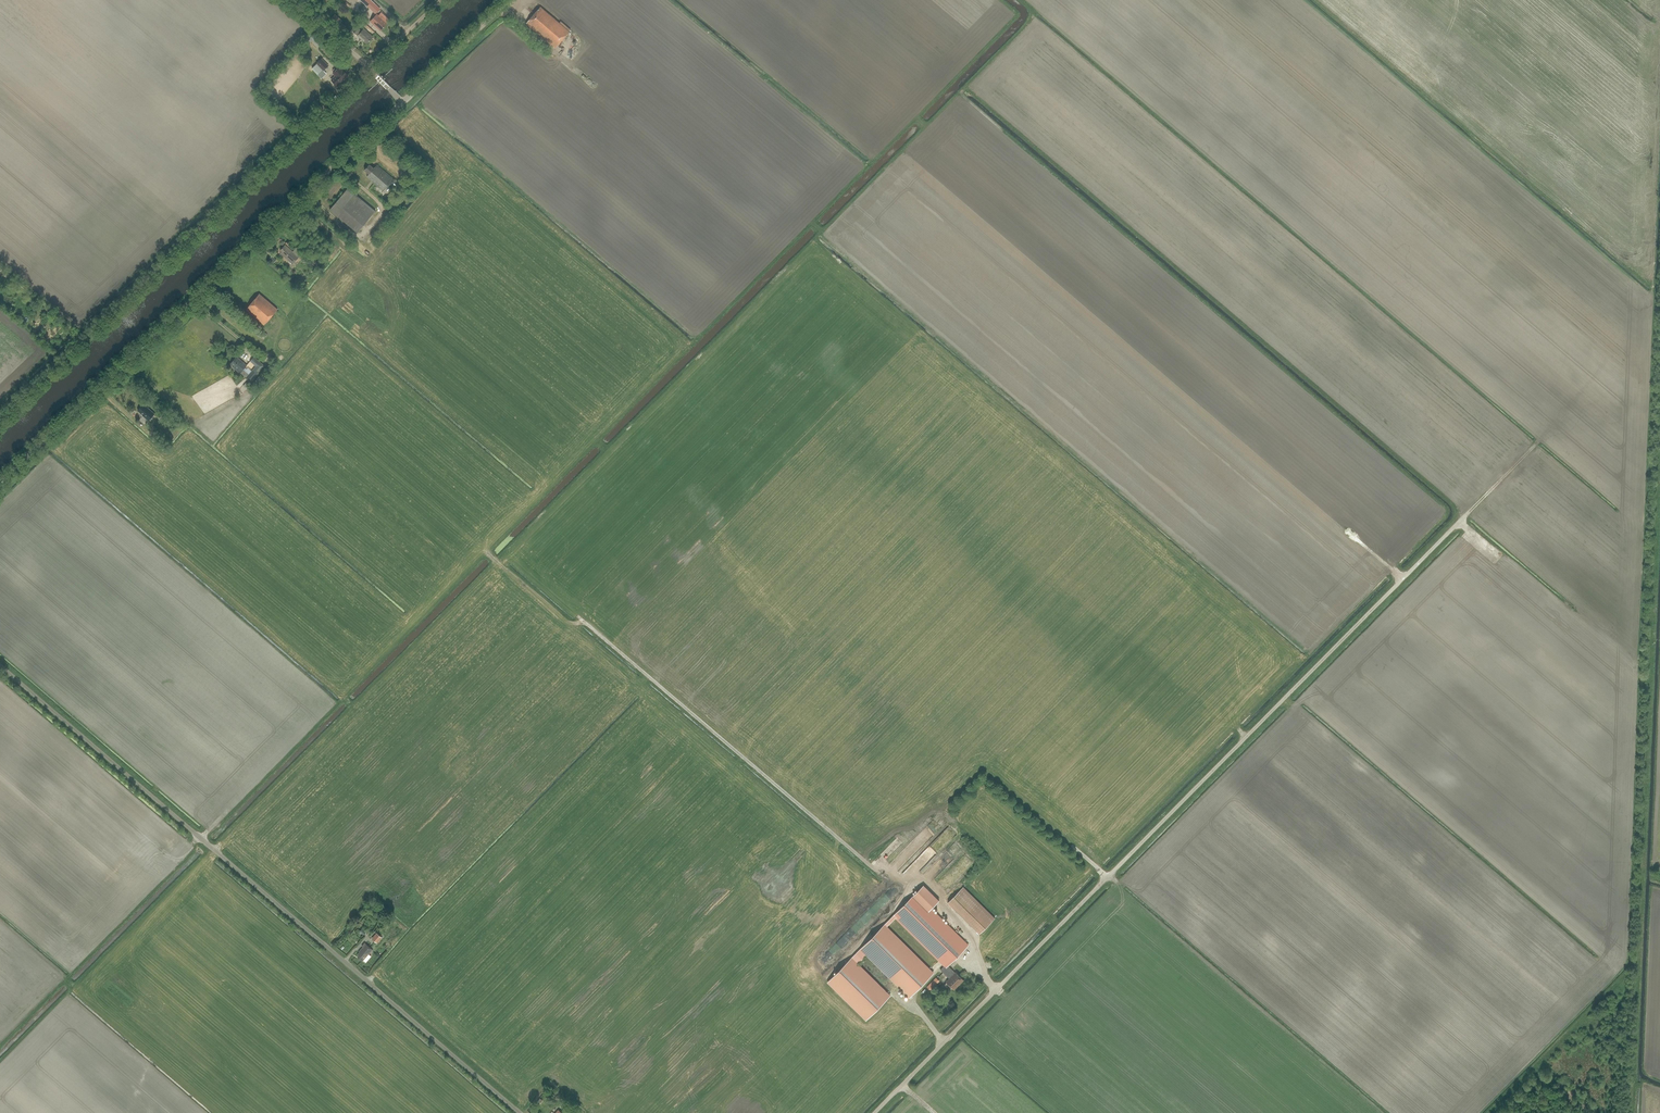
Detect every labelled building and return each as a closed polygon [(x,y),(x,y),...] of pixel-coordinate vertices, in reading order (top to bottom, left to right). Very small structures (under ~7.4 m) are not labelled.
[(381,9),(370,0),(360,0),(376,14),(381,9)] [(555,48),(569,32),(540,7),(526,23),(555,48)] [(377,14),(370,22),(380,31),(382,29),(385,26),(385,25),(387,24),(377,14)] [(326,21),(338,32),(343,27),(340,24),(341,22),(332,15),(326,21)] [(357,27),(353,32),(366,45),(368,43),(371,39),(373,37),(363,29),(361,31),(357,27)] [(318,46),(322,42),(313,35),(310,40),(318,46)] [(322,59),(317,63),(323,71),(328,66),(322,59)] [(340,67),(337,70),(336,69),(335,69),(333,71),(333,72),(334,73),(333,74),(336,76),(331,80),(337,85),(341,82),(348,75),(343,70),(342,70),(340,67)] [(384,191),(394,179),(377,165),(374,168),(369,164),(365,170),(369,174),(367,176),(372,180),(372,181),(384,191)] [(357,232),(375,211),(348,188),(330,209),(357,232)] [(293,264),(299,257),(285,245),(281,250),(282,252),(281,253),(293,264)] [(264,325),(278,309),(259,294),(246,309),(264,325)] [(231,364),(234,367),(233,367),(241,373),(247,366),(237,357),(231,364)] [(250,382),(265,366),(254,357),(250,361),(256,366),(245,378),(250,382)] [(149,421),(155,414),(147,407),(146,407),(143,405),(138,410),(143,415),(142,415),(149,421)] [(921,872),(944,848),(942,845),(938,849),(933,844),(920,857),(922,859),(915,867),(921,872)] [(995,918),(963,887),(948,902),(980,934),(995,918)] [(931,909),(916,894),(895,915),(945,965),(941,970),(950,979),(947,982),(954,989),(963,980),(948,966),(968,946),(931,909)] [(934,973),(885,925),(860,950),(909,999),(934,973)] [(377,944),(382,938),(375,931),(370,937),(377,944)] [(359,956),(358,957),(363,961),(364,960),(366,962),(371,956),(369,954),(373,949),(365,943),(362,946),(363,947),(359,952),(360,952),(358,955),(359,956)] [(890,996),(852,959),(828,983),(866,1021),(890,996)] [(928,986),(932,990),(942,981),(938,977),(928,986)]
